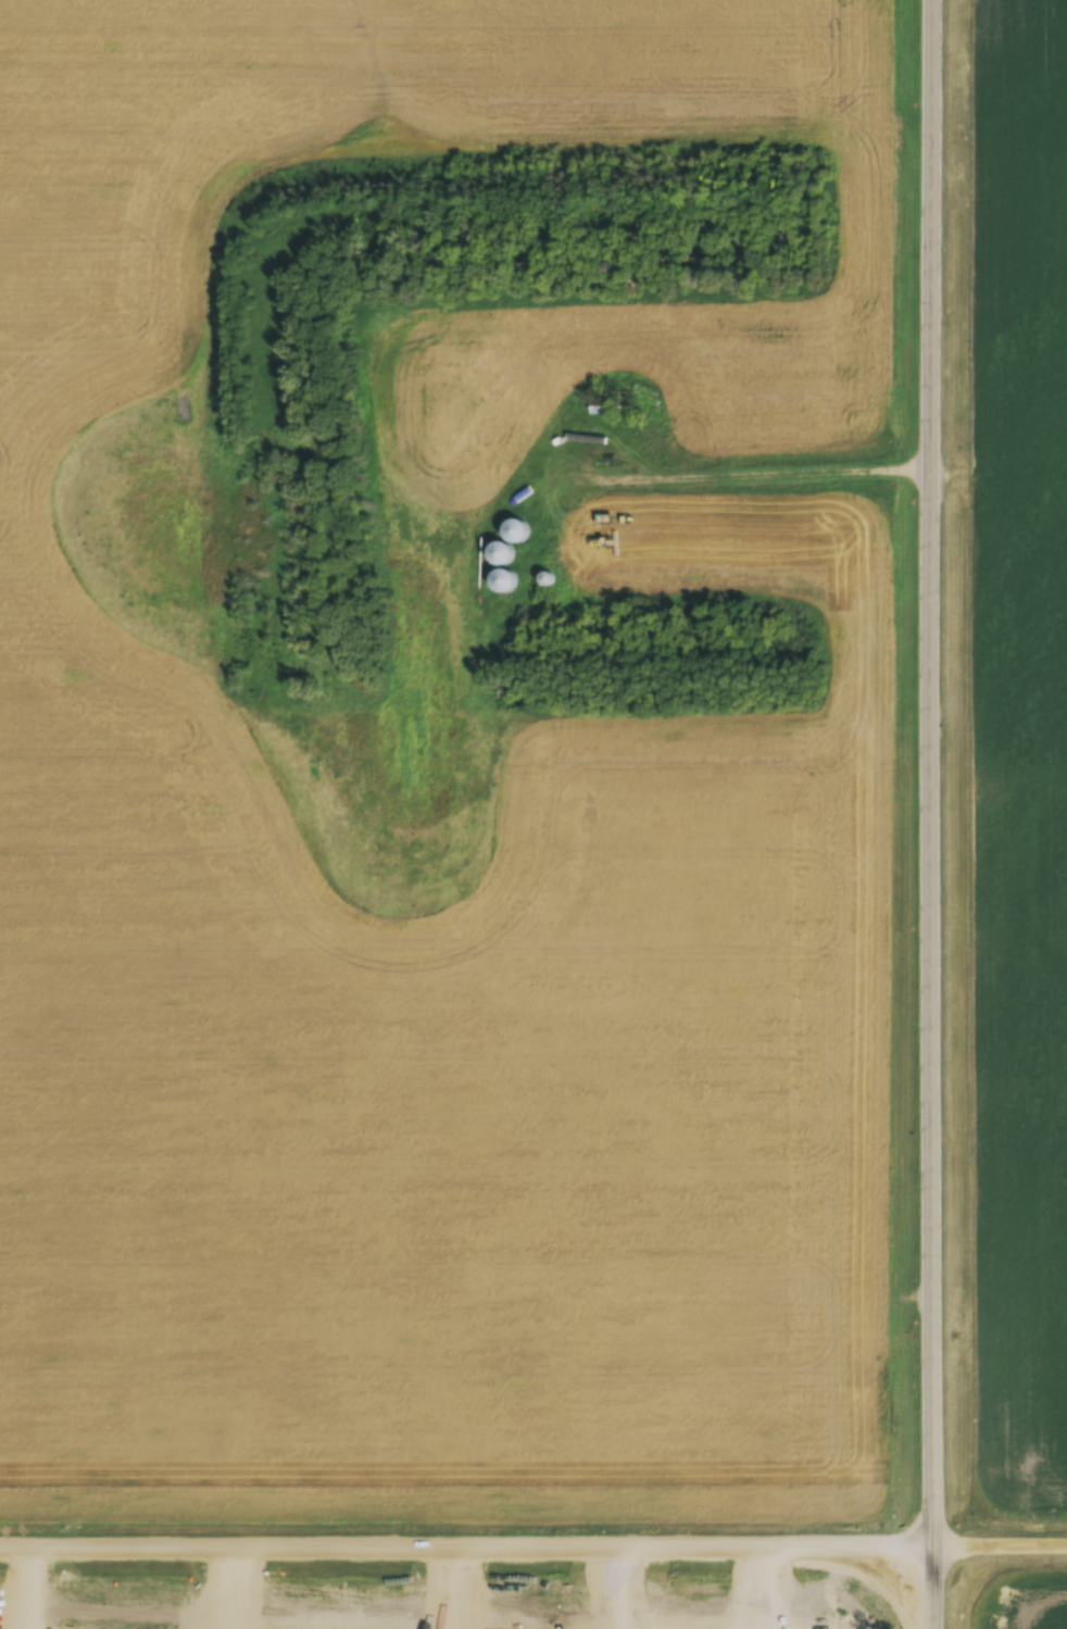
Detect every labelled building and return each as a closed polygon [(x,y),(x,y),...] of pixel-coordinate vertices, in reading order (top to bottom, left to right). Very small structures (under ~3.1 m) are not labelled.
[(643,397),(586,397),(586,415),(643,415),(643,397)] [(520,522),(503,524),(506,545),(523,542),(520,522)] [(489,565),(505,567),(507,548),(491,546),(489,565)] [(498,593),(512,584),(504,571),(490,579),(498,593)] [(550,576),(537,575),(536,586),(548,588),(550,576)]
